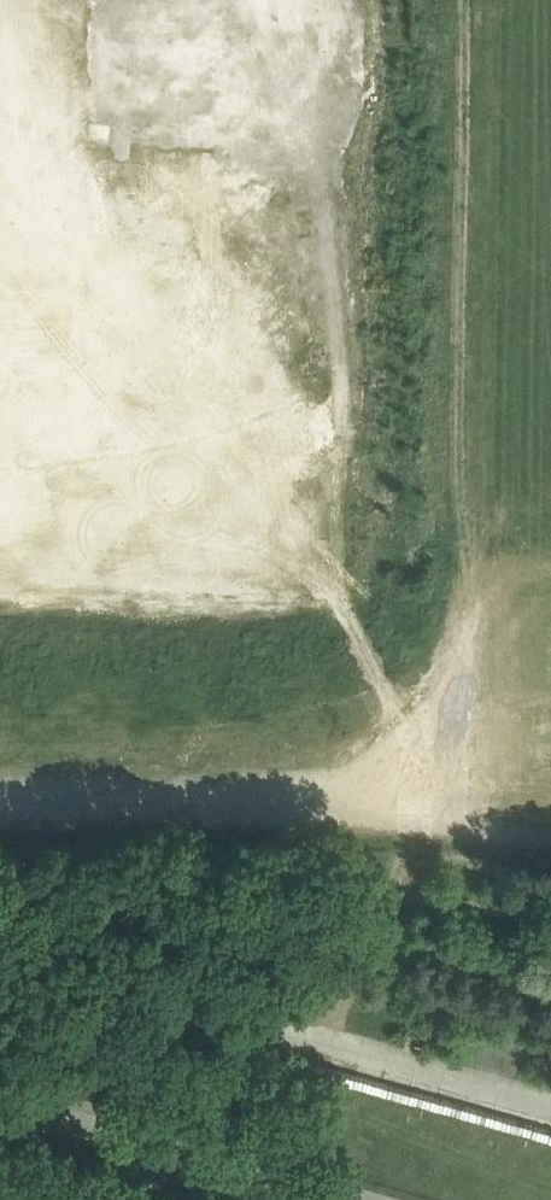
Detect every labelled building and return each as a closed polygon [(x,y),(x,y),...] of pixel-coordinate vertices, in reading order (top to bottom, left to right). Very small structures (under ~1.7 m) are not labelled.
[(276,851),(259,851),(259,862),(275,862),(276,851)] [(0,1186),(0,1199),(7,1199),(9,1187),(0,1186)]
